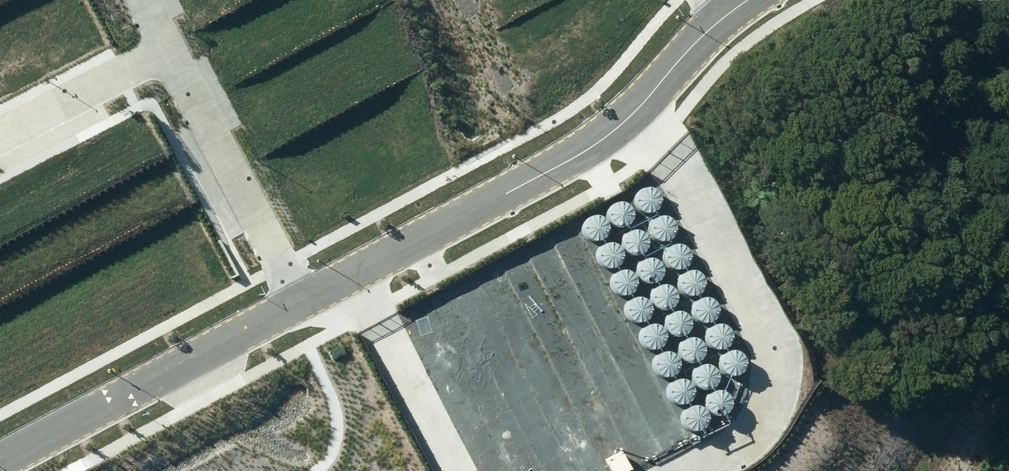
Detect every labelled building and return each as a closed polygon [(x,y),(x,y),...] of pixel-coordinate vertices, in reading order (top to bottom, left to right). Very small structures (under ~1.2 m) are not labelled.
[(637,200),(638,204),(640,208),(643,211),(647,213),(652,213),(656,212),(659,209),(662,206),(663,201),(663,197),(661,193),(659,190),(655,187),(651,186),(646,187),(642,189),(639,192),(637,196),(637,200)] [(609,215),(610,219),(613,223),(616,226),(620,227),(624,228),(628,226),(632,224),(635,220),(636,216),(636,212),(634,208),(631,204),(628,202),(623,201),(619,202),(615,204),(612,207),(610,211),(609,215)] [(651,227),(652,231),(654,235),(657,238),(661,240),(666,240),(670,238),(673,236),(676,232),(677,228),(677,224),(675,220),(673,217),(669,214),(664,213),(660,214),(656,216),(653,219),(651,223),(651,227)] [(582,228),(582,232),(585,236),(588,239),(592,240),(596,240),(601,239),(604,237),(607,233),(608,229),(608,224),(606,220),(603,217),(600,215),(595,214),(591,214),(587,216),(584,219),(582,223),(582,228)] [(623,242),(624,246),(627,250),(630,253),(634,254),(638,255),(642,253),(646,251),(649,247),(650,243),(650,239),(648,235),(645,231),(642,229),(637,228),(633,229),(629,231),(626,234),(624,238),(623,242)] [(595,255),(596,259),(599,263),(602,266),(606,267),(610,267),(615,266),(618,263),(621,260),(622,256),(622,252),(620,247),(617,244),(614,242),(609,241),(605,241),(601,243),(598,246),(596,250),(595,255)] [(664,255),(665,259),(668,263),(671,266),(675,267),(679,267),(684,266),(687,264),(690,260),(691,256),(691,252),(689,248),(686,244),(683,242),(678,241),(674,242),(670,244),(667,247),(665,251),(664,255)] [(637,270),(638,274),(640,278),(644,281),(648,282),(652,282),(656,281),(660,278),(662,275),(664,271),(664,266),(662,262),(659,259),(655,257),(651,256),(647,256),(643,258),(640,261),(638,265),(637,270)] [(609,282),(610,287),(612,290),(616,293),(620,295),(624,295),(628,294),(632,291),(634,288),(636,284),(636,279),(634,275),(631,272),(627,270),(623,269),(619,269),(615,271),(612,274),(610,278),(609,282)] [(679,283),(680,287),(682,291),(686,294),(690,295),(694,295),(698,294),(702,292),(704,288),(706,284),(705,280),(704,276),(701,272),(697,270),(693,269),(689,270),(685,272),(681,275),(680,279),(679,283)] [(652,298),(653,302),(655,306),(658,309),(662,310),(667,310),(671,309),(674,307),(677,303),(678,299),(678,294),(677,290),(674,287),(670,285),(666,284),(661,284),(657,286),(654,289),(652,293),(652,298)] [(693,310),(694,314),(696,318),(700,320),(704,322),(708,322),(712,321),(716,318),(719,315),(720,311),(720,306),(718,302),(715,299),(711,297),(707,296),(703,296),(699,298),(696,301),(694,305),(693,310)] [(624,310),(625,315),(627,318),(630,321),(634,323),(639,323),(643,322),(647,319),(649,316),(650,312),(650,307),(649,303),(646,300),(642,298),(638,297),(633,297),(629,299),(626,302),(624,306),(624,310)] [(666,324),(667,329),(669,332),(673,335),(677,337),(681,337),(685,336),(689,333),(691,330),(693,325),(692,321),(691,317),(688,314),(684,311),(680,310),(676,311),(672,313),(669,316),(667,320),(666,324)] [(638,337),(639,341),(641,345),(645,348),(649,349),(653,350),(657,348),(661,346),(663,342),(665,338),(665,334),(663,330),(660,326),(656,324),(652,323),(648,324),(644,326),(641,329),(639,333),(638,337)] [(706,336),(707,341),(710,344),(713,347),(717,349),(721,349),(726,348),(729,345),(732,342),(733,337),(733,333),(731,329),(728,326),(725,323),(720,323),(716,323),(712,325),(709,328),(707,332),(706,336)] [(679,351),(680,355),(682,359),(686,362),(690,364),(694,364),(698,362),(702,360),(704,356),(706,352),(705,348),(704,344),(701,340),(697,338),(693,337),(689,338),(685,340),(682,343),(680,347),(679,351)] [(720,363),(721,367),(724,371),(727,374),(731,375),(735,376),(740,374),(743,372),(746,368),(747,364),(747,360),(745,356),(742,352),(739,350),(734,349),(730,350),(726,352),(723,355),(721,359),(720,363)] [(651,364),(652,368),(654,372),(658,375),(662,376),(666,376),(670,375),(674,373),(677,369),(678,365),(678,361),(676,357),(673,353),(669,351),(665,350),(661,351),(657,352),(654,356),(652,360),(651,364)] [(693,378),(694,382),(696,386),(700,389),(704,390),(708,390),(712,389),(716,387),(718,383),(720,379),(719,375),(718,370),(715,367),(711,365),(707,364),(703,365),(699,366),(696,370),(694,373),(693,378)] [(665,391),(666,395),(668,399),(672,401),(676,403),(680,403),(684,402),(688,399),(691,396),(692,392),(692,387),(690,383),(687,380),(683,378),(679,377),(675,377),(671,379),(668,382),(666,386),(665,391)] [(707,404),(708,409),(710,412),(714,415),(718,417),(722,417),(727,416),(730,413),(733,410),(734,406),(734,401),(732,397),(729,394),(726,392),(721,391),(717,391),(713,393),(710,396),(708,400),(707,404)] [(679,417),(680,421),(683,425),(686,428),(690,430),(694,430),(699,429),(702,426),(705,422),(706,418),(706,414),(704,410),(701,407),(698,404),(693,403),(689,404),(685,406),(682,409),(680,413),(679,417)] [(608,462),(612,470),(631,470),(632,470),(625,454),(608,462)]
